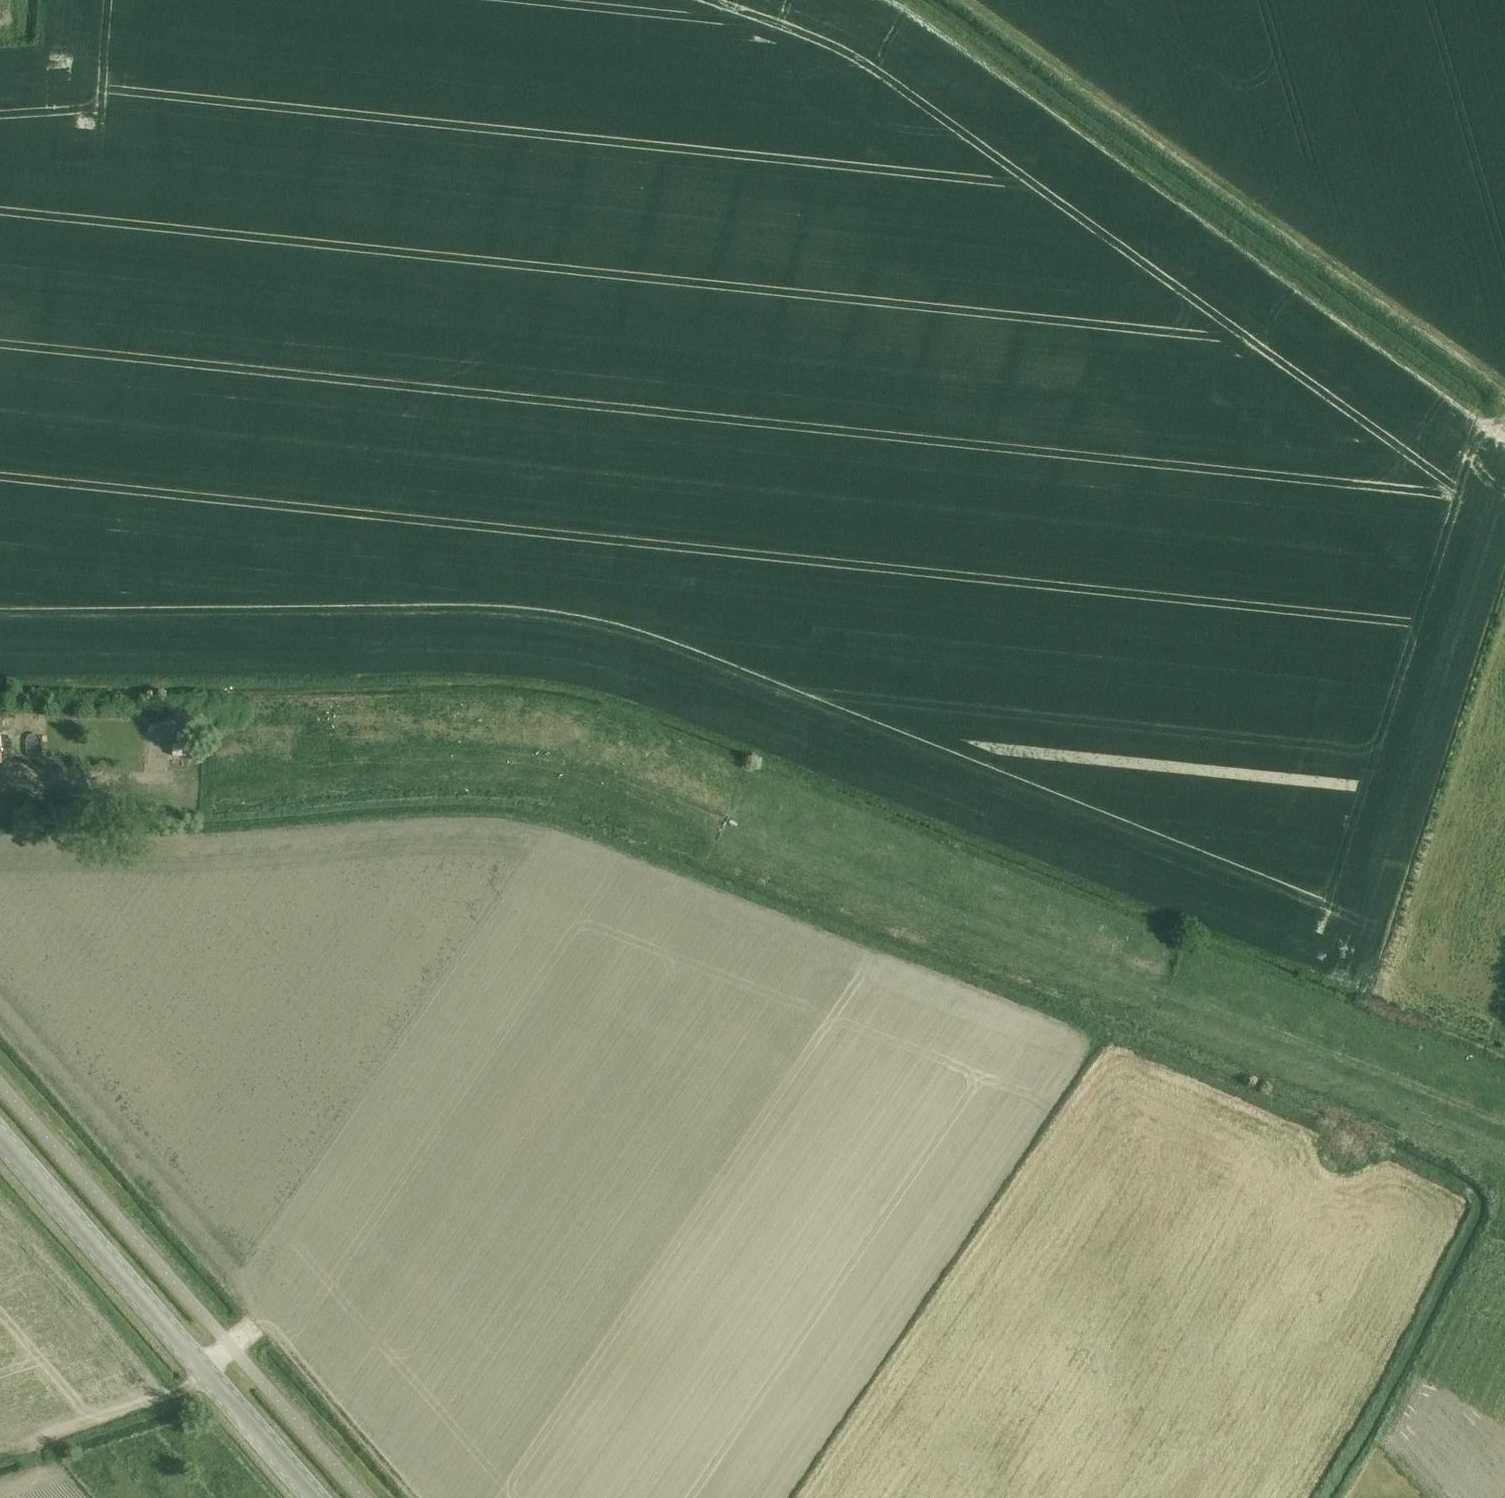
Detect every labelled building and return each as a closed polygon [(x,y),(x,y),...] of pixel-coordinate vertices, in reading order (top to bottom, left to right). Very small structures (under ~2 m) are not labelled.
[(208,729),(207,718),(192,719),(193,730),(208,729)]
